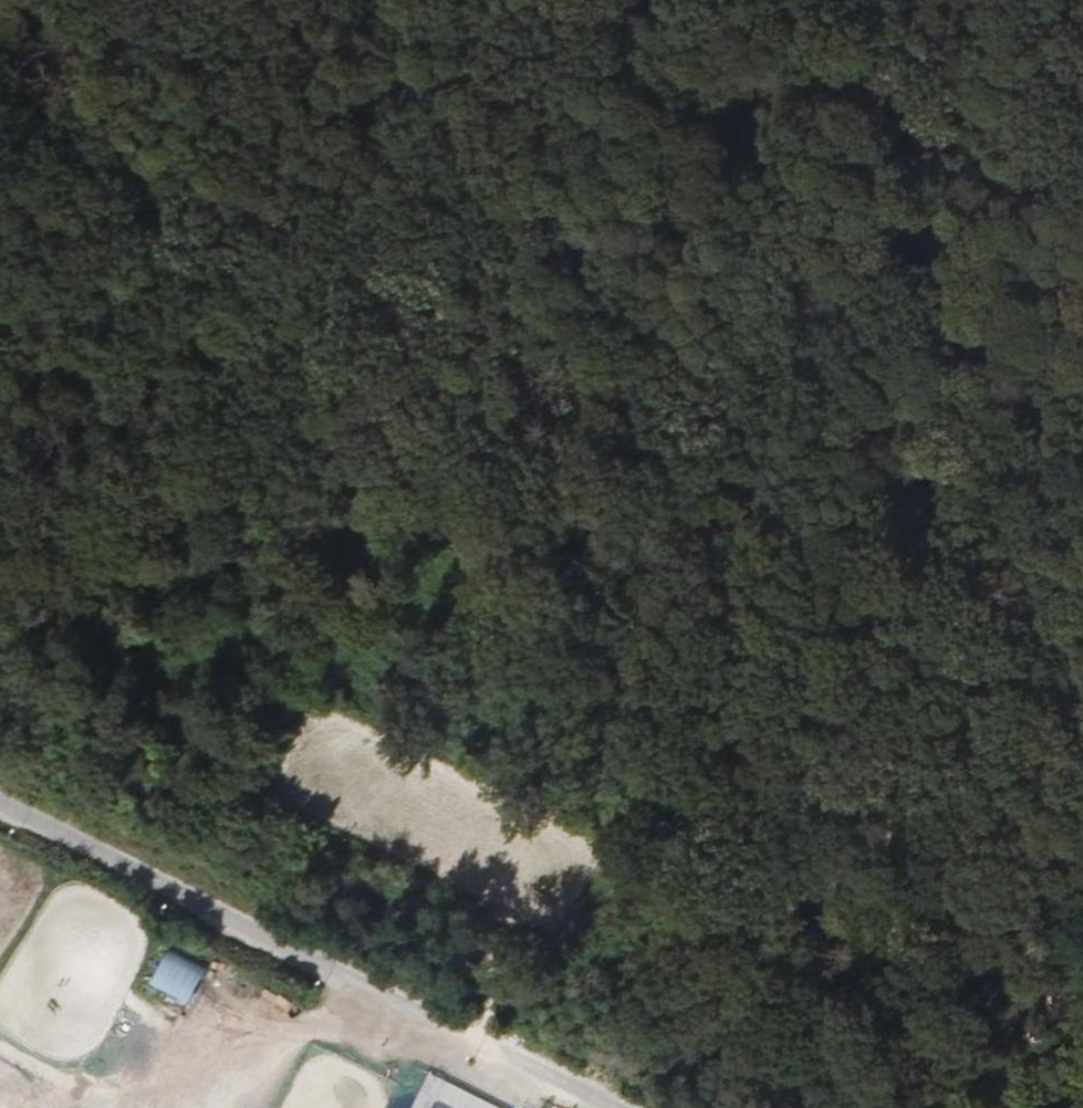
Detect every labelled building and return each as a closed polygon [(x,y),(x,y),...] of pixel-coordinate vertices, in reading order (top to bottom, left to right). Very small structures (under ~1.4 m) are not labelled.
[(173,947),(152,986),(189,1005),(209,967),(173,947)] [(437,1072),(418,1107),(434,1107),(438,1101),(443,1099),(460,1107),(511,1107),(437,1072)]
